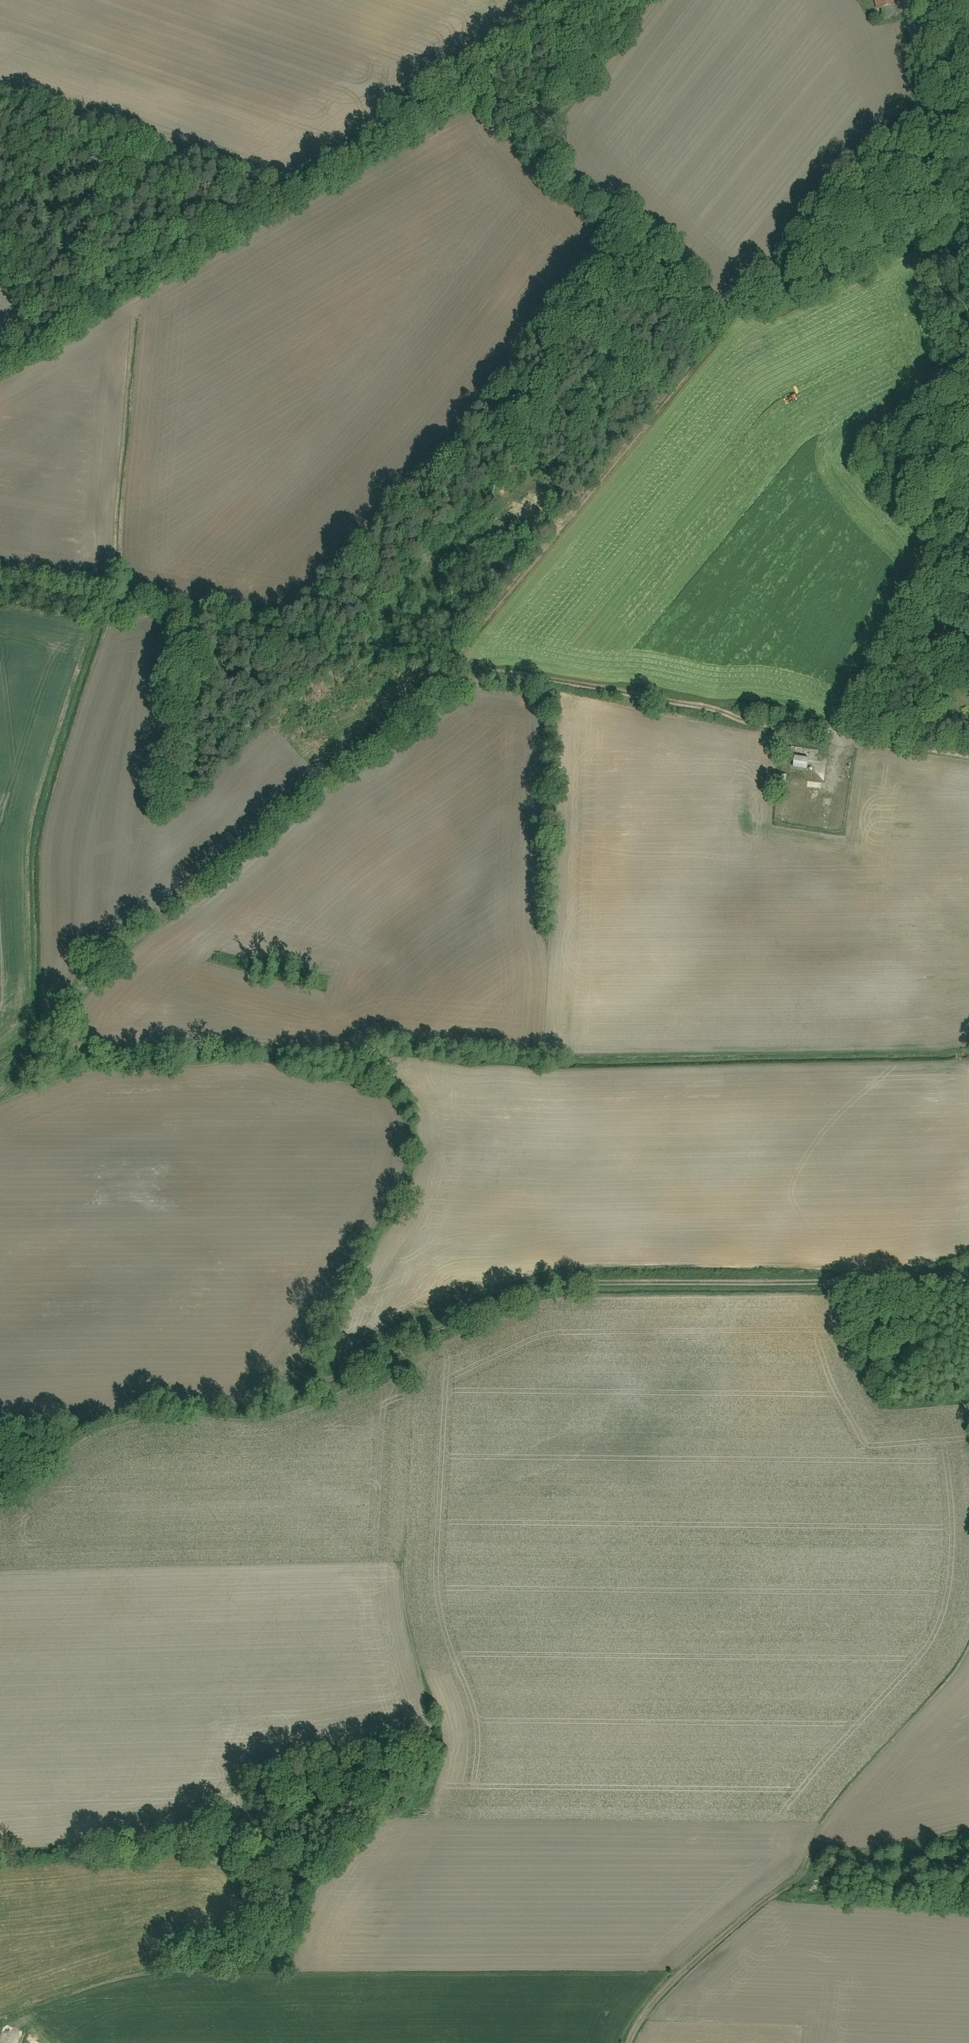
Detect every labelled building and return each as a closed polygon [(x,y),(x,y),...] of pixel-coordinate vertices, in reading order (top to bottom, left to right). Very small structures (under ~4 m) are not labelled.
[(877,13),(901,8),(899,0),(874,0),(877,13)] [(797,756),(795,768),(808,771),(810,759),(797,756)]
